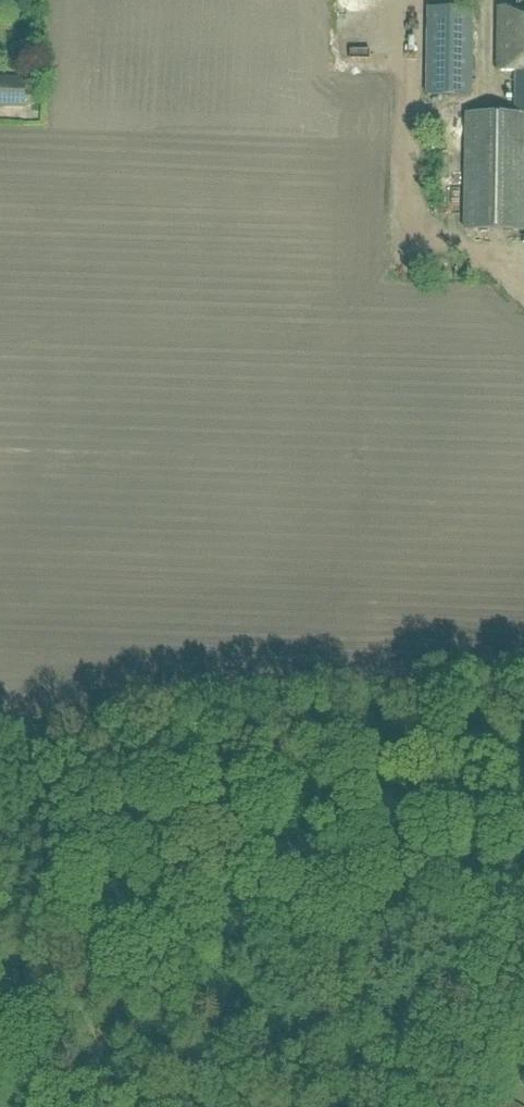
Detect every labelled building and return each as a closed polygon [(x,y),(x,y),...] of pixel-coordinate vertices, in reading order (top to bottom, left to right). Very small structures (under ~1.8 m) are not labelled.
[(519,9),(499,9),(498,73),(516,73),(515,116),(466,115),(465,230),(523,231),(523,0),(519,0),(519,9)] [(472,10),(429,9),(428,97),(471,97),(472,10)] [(0,78),(0,109),(26,109),(26,78),(0,78)] [(502,1097),(497,1106),(520,1106),(502,1097)]
